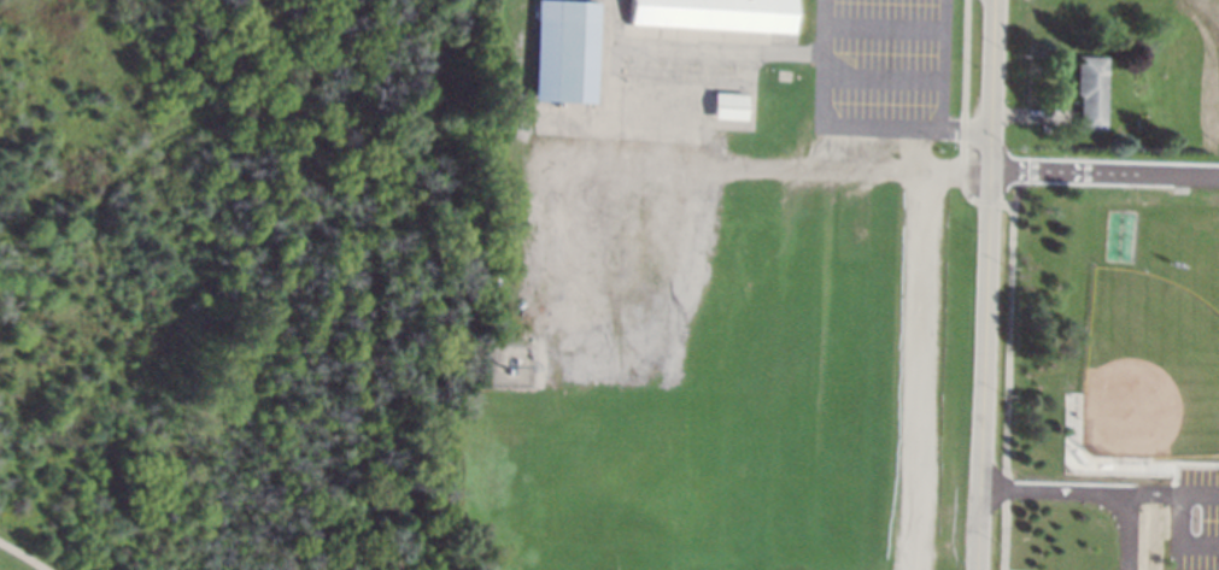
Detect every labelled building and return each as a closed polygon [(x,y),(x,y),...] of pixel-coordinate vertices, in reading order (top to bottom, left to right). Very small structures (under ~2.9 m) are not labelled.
[(526,100),(532,0),(551,0),(591,2),(586,104),(526,100)] [(625,25),(626,0),(794,0),(792,34),(625,25)] [(1102,130),(1077,129),(1077,124),(1077,108),(1077,100),(1074,100),(1074,55),(1104,57),(1102,130)] [(710,94),(746,95),(745,121),(709,118),(710,94)]
